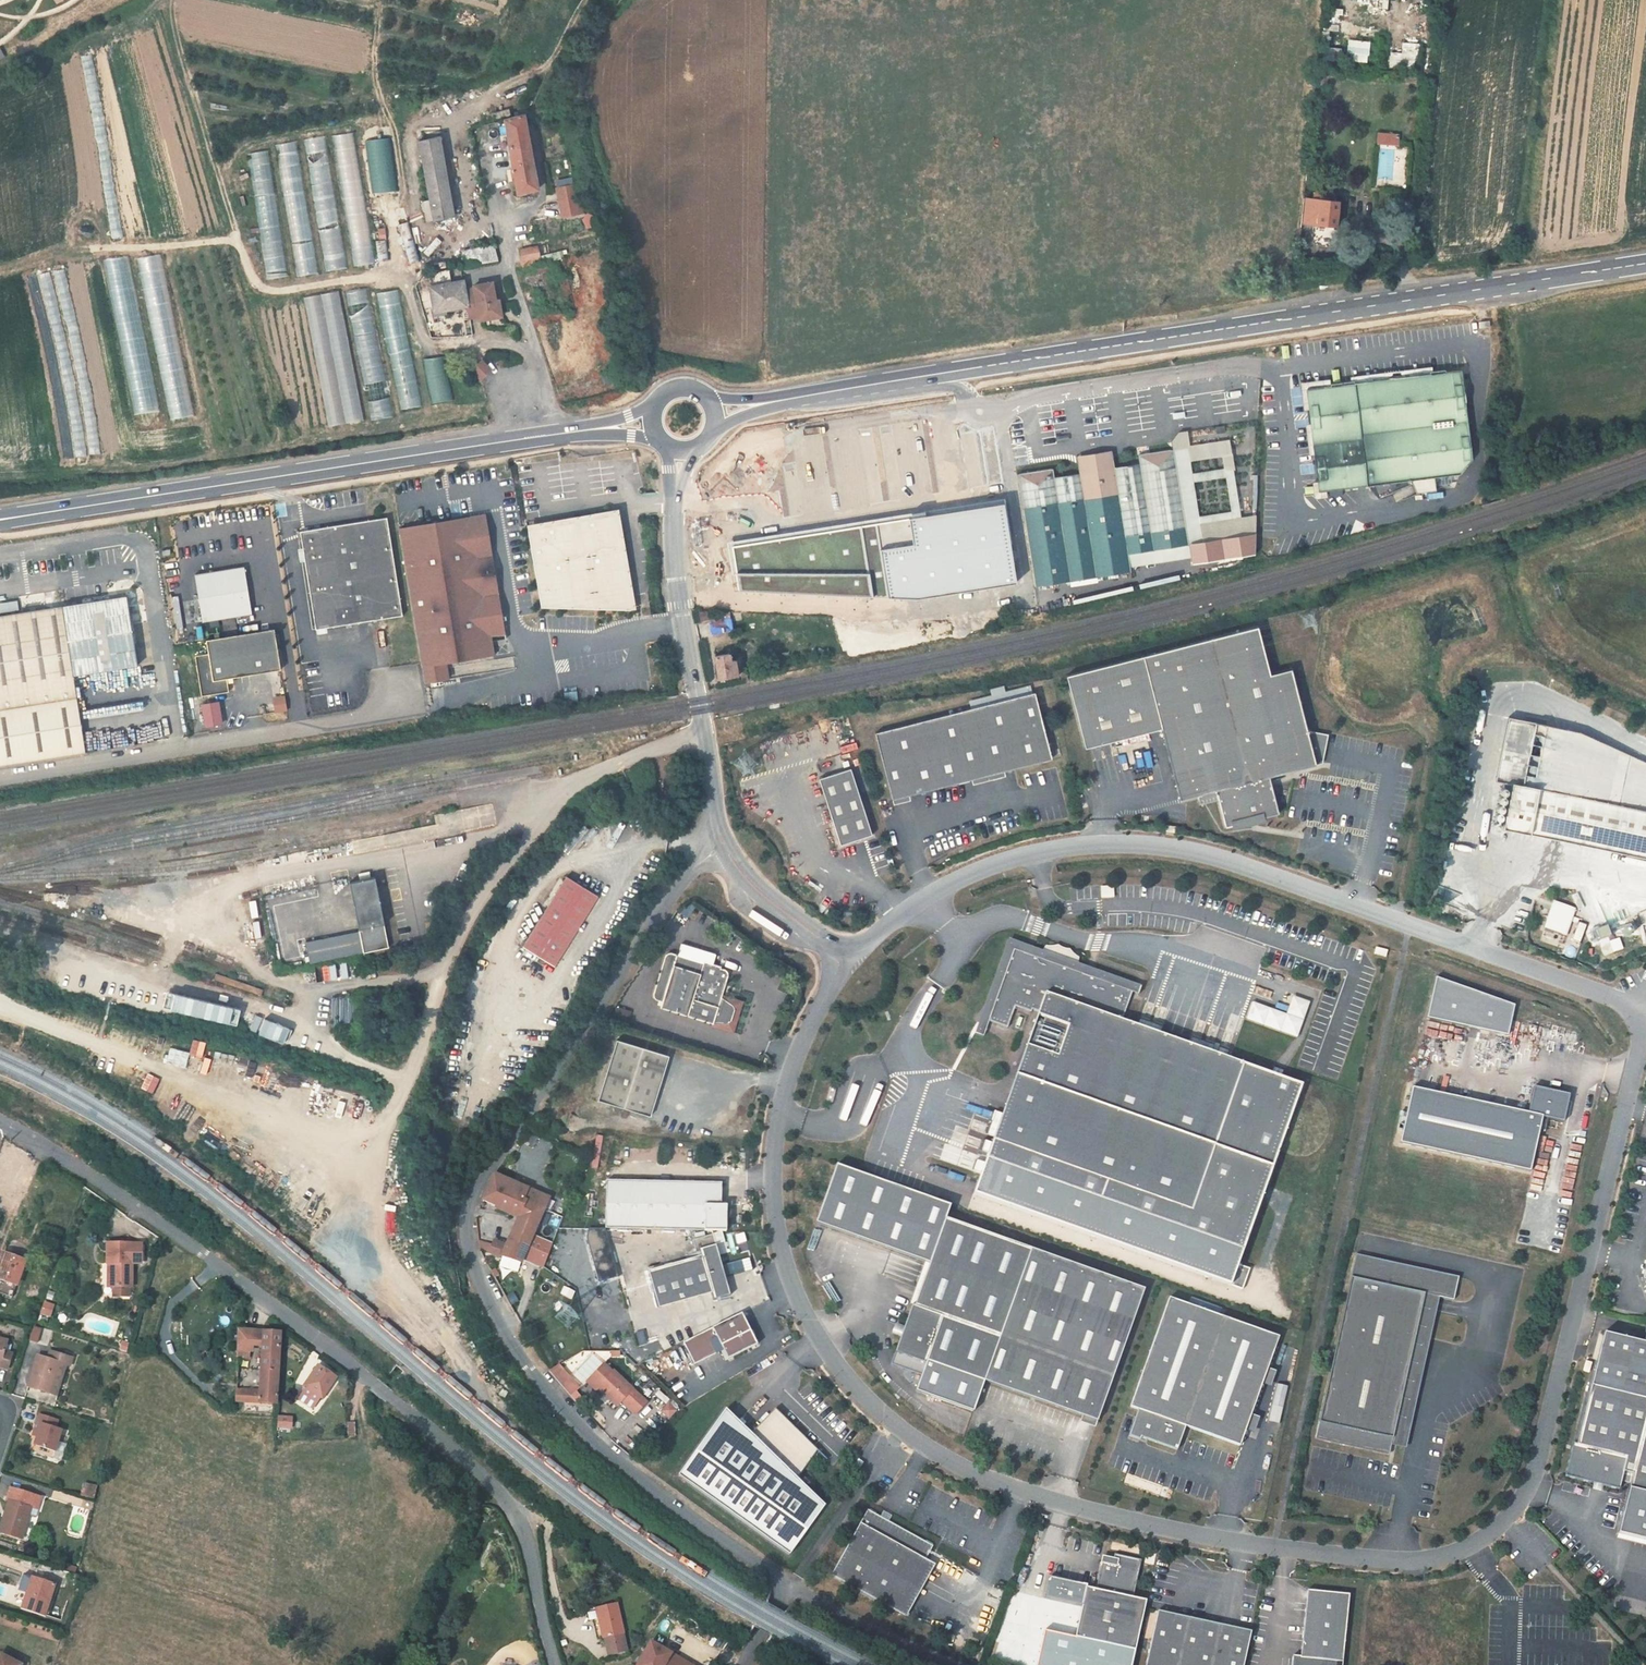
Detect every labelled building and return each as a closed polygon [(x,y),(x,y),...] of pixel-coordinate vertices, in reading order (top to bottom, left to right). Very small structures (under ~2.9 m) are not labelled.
[(1345,59),(1366,61),(1369,42),(1347,39),(1345,59)] [(524,107),(516,109),(518,117),(504,120),(517,194),(537,189),(524,115),(524,107)] [(333,134),(352,265),(373,262),(354,131),(333,134)] [(1379,134),(1378,144),(1398,146),(1399,136),(1379,134)] [(324,271),(345,267),(325,135),(304,138),(324,271)] [(423,201),(427,223),(434,221),(453,216),(439,136),(419,142),(429,200),(423,201)] [(397,190),(391,137),(365,140),(371,192),(397,190)] [(275,143),(295,275),(317,272),(297,140),(275,143)] [(248,152),(265,278),(286,275),(269,149),(248,152)] [(557,188),(563,216),(579,213),(573,185),(557,188)] [(1304,223),(1335,227),(1338,202),(1319,200),(1320,193),(1307,192),(1304,223)] [(1409,217),(1410,208),(1398,207),(1397,216),(1409,217)] [(498,261),(494,246),(462,252),(466,267),(473,266),(498,261)] [(520,250),(522,262),(540,258),(538,247),(520,250)] [(541,265),(540,258),(522,262),(524,270),(541,265)] [(450,310),(467,307),(470,319),(479,317),(498,313),(495,301),(492,283),(473,286),(474,289),(464,290),(463,282),(430,288),(435,316),(450,313),(450,310)] [(365,287),(345,291),(370,420),(390,416),(365,287)] [(378,291),(398,409),(419,406),(398,288),(378,291)] [(327,426),(363,419),(338,289),(302,296),(327,426)] [(499,300),(495,301),(498,313),(479,317),(480,321),(502,317),(499,300)] [(441,355),(422,359),(432,402),(450,398),(441,355)] [(482,361),(473,371),(481,379),(491,369),(482,361)] [(1433,367),(1350,377),(1351,382),(1354,382),(1354,383),(1430,374),(1430,373),(1433,372),(1433,367)] [(1331,386),(1308,389),(1310,404),(1321,402),(1325,429),(1313,431),(1316,456),(1319,482),(1320,492),(1327,492),(1384,485),(1390,484),(1411,481),(1415,481),(1421,494),(1437,492),(1435,479),(1460,475),(1472,460),(1462,370),(1446,372),(1446,371),(1433,372),(1430,373),(1430,374),(1354,383),(1354,382),(1351,382),(1331,385),(1331,386)] [(1306,425),(1309,456),(1316,456),(1313,431),(1325,429),(1321,402),(1310,404),(1308,389),(1331,386),(1331,385),(1331,380),(1301,383),(1304,411),(1310,410),(1312,424),(1306,425)] [(1189,448),(1174,450),(1189,546),(1128,555),(1130,568),(1192,558),(1203,545),(1200,525),(1241,519),(1233,469),(1193,475),(1189,448)] [(1053,469),(1018,475),(1036,587),(1131,572),(1130,568),(1128,555),(1189,546),(1174,450),(1139,456),(1140,465),(1115,469),(1114,460),(1078,465),(1080,474),(1054,478),(1053,469)] [(1077,457),(1078,465),(1114,460),(1112,451),(1077,457)] [(1411,481),(1417,495),(1421,494),(1415,481),(1411,481)] [(1315,500),(1328,498),(1327,492),(1320,492),(1319,482),(1313,483),(1313,487),(1306,488),(1307,494),(1314,493),(1315,500)] [(1006,504),(733,547),(738,590),(919,600),(1020,583),(1006,504)] [(527,527),(528,531),(609,517),(615,521),(630,611),(634,611),(617,511),(527,527)] [(478,558),(491,556),(484,515),(471,517),(478,558)] [(444,664),(493,656),(478,558),(471,517),(400,529),(412,605),(421,663),(424,684),(446,680),(444,664)] [(528,531),(541,608),(630,611),(615,521),(609,517),(528,531)] [(402,616),(387,518),(300,532),(315,630),(402,616)] [(244,567),(194,575),(202,622),(251,614),(244,567)] [(0,616),(0,766),(85,753),(73,676),(138,666),(127,596),(0,616)] [(731,615),(709,616),(710,632),(731,631),(731,615)] [(1066,674),(1084,746),(1160,727),(1179,798),(1196,794),(1215,789),(1218,798),(1224,826),(1230,825),(1244,821),(1243,818),(1263,816),(1277,812),(1268,776),(1315,764),(1307,731),(1291,668),(1269,673),(1258,626),(1066,674)] [(226,679),(280,670),(274,629),(206,641),(208,654),(194,656),(201,696),(228,692),(226,679)] [(715,657),(719,679),(737,676),(735,661),(733,661),(733,658),(730,658),(730,655),(715,657)] [(272,711),(285,711),(284,695),(271,696),(272,711)] [(877,736),(893,803),(1014,774),(1021,773),(1053,765),(1037,698),(877,736)] [(202,704),(205,726),(221,723),(217,702),(202,704)] [(1502,829),(1645,859),(1645,762),(1581,732),(1509,717),(1495,782),(1512,785),(1502,829)] [(1311,730),(1307,731),(1315,764),(1321,761),(1328,733),(1311,730)] [(840,755),(844,768),(849,766),(845,753),(840,755)] [(819,779),(840,845),(872,835),(850,769),(819,779)] [(1196,794),(1198,803),(1218,798),(1215,789),(1196,794)] [(1230,825),(1231,829),(1264,820),(1263,816),(1243,818),(1244,821),(1230,825)] [(566,876),(523,947),(554,966),(597,896),(566,876)] [(363,953),(389,948),(374,878),(348,883),(359,931),(363,953)] [(1553,902),(1545,928),(1566,936),(1575,910),(1553,902)] [(305,943),(310,964),(363,953),(359,931),(305,943)] [(1619,937),(1600,942),(1603,954),(1622,949),(1619,937)] [(984,1037),(989,1021),(985,1020),(1012,946),(1133,989),(1132,993),(1138,995),(1141,986),(1009,939),(975,1034),(984,1037)] [(1132,993),(1133,989),(1012,946),(985,1020),(989,1021),(1007,1028),(1015,1007),(1031,1013),(1032,1010),(1039,1012),(1003,1114),(996,1112),(988,1135),(995,1137),(986,1159),(1242,1251),(1302,1085),(1227,1058),(1230,1052),(1191,1038),(1189,1044),(1160,1034),(1162,1028),(1140,1019),(1137,1026),(1119,1020),(1120,1017),(1123,1018),(1132,993)] [(1378,949),(1377,955),(1386,957),(1388,951),(1378,949)] [(661,1008),(713,1024),(728,976),(728,973),(728,972),(726,970),(724,969),(721,968),(722,967),(704,962),(704,963),(672,953),(669,953),(668,953),(667,955),(666,957),(654,994),(654,998),(656,1000),(663,1002),(661,1008)] [(1432,983),(1426,1019),(1506,1033),(1513,997),(1432,983)] [(1291,995),(1285,1012),(1251,1001),(1245,1019),(1297,1036),(1309,1001),(1291,995)] [(617,1040),(598,1101),(651,1117),(669,1056),(617,1040)] [(1528,1114),(1412,1088),(1400,1143),(1530,1172),(1542,1119),(1564,1124),(1567,1106),(1556,1100),(1557,1093),(1533,1087),(1528,1114)] [(1567,1106),(1569,1096),(1557,1093),(1556,1100),(1567,1106)] [(950,1206),(834,1165),(814,1223),(930,1264),(946,1219),(950,1206)] [(533,1235),(550,1198),(494,1174),(482,1200),(519,1216),(509,1239),(528,1247),(533,1236),(533,1235)] [(607,1181),(606,1229),(727,1232),(728,1206),(722,1206),(723,1184),(607,1181)] [(912,1305),(891,1365),(913,1373),(915,1367),(924,1369),(916,1391),(973,1411),(984,1381),(1082,1416),(1097,1422),(1145,1289),(1031,1249),(946,1219),(930,1264),(914,1306),(912,1305)] [(492,1243),(489,1252),(521,1262),(526,1251),(541,1257),(548,1241),(533,1236),(528,1247),(509,1239),(508,1243),(506,1247),(492,1243)] [(131,1288),(132,1245),(104,1245),(104,1265),(108,1265),(114,1265),(114,1270),(112,1270),(112,1289),(113,1289),(113,1298),(130,1298),(130,1289),(131,1288)] [(650,1271),(660,1308),(713,1294),(714,1300),(731,1296),(717,1245),(700,1250),(702,1256),(650,1271)] [(0,1261),(0,1280),(1,1280),(0,1284),(0,1294),(12,1298),(25,1262),(15,1259),(17,1256),(13,1254),(11,1257),(3,1254),(0,1261)] [(1356,1255),(1316,1438),(1390,1453),(1391,1445),(1424,1293),(1439,1297),(1453,1300),(1458,1276),(1356,1255)] [(1424,1293),(1391,1445),(1406,1448),(1430,1338),(1439,1297),(1424,1293)] [(1137,1415),(1129,1436),(1140,1440),(1141,1438),(1177,1450),(1182,1437),(1186,1427),(1240,1446),(1245,1430),(1251,1414),(1262,1384),(1268,1368),(1279,1337),(1169,1298),(1128,1412),(1137,1415)] [(684,1343),(695,1364),(724,1350),(728,1359),(758,1344),(742,1314),(684,1343)] [(42,1329),(34,1327),(30,1341),(38,1343),(42,1329)] [(246,1346),(262,1347),(262,1332),(239,1329),(236,1358),(244,1358),(244,1350),(245,1350),(246,1346)] [(277,1404),(280,1333),(262,1332),(262,1347),(260,1391),(236,1390),(235,1402),(277,1404)] [(1565,1477),(1619,1490),(1621,1482),(1629,1484),(1619,1528),(1645,1535),(1645,1332),(1643,1343),(1603,1333),(1590,1386),(1576,1444),(1573,1443),(1565,1477)] [(0,1338),(0,1362),(1,1363),(0,1366),(8,1369),(12,1353),(5,1351),(8,1340),(0,1338)] [(46,1359),(37,1356),(28,1386),(50,1393),(59,1363),(66,1365),(69,1366),(71,1358),(49,1351),(46,1359)] [(590,1354),(573,1376),(582,1384),(600,1362),(590,1354)] [(66,1365),(59,1363),(50,1393),(57,1395),(66,1365)] [(596,1390),(598,1388),(617,1406),(621,1401),(635,1414),(646,1403),(614,1372),(612,1373),(604,1365),(588,1382),(596,1390)] [(320,1397),(322,1399),(336,1378),(318,1366),(304,1386),(306,1388),(302,1393),(317,1403),(320,1397)] [(1262,1384),(1271,1388),(1277,1371),(1268,1368),(1262,1384)] [(554,1377),(571,1396),(579,1388),(563,1369),(554,1377)] [(313,1408),(317,1403),(302,1393),(298,1399),(313,1408)] [(659,1411),(668,1419),(676,1410),(668,1402),(659,1411)] [(679,1476),(790,1556),(826,1506),(798,1479),(818,1450),(776,1409),(752,1434),(745,1444),(720,1419),(679,1476)] [(752,1434),(727,1409),(720,1419),(745,1444),(752,1434)] [(1245,1430),(1254,1434),(1260,1417),(1251,1414),(1245,1430)] [(61,1431),(55,1428),(57,1421),(40,1415),(33,1433),(37,1435),(34,1445),(54,1451),(52,1458),(61,1460),(66,1445),(58,1442),(61,1431)] [(1082,1416),(1080,1423),(1095,1428),(1097,1422),(1082,1416)] [(287,1432),(289,1420),(280,1419),(278,1431),(287,1432)] [(95,1435),(101,1437),(105,1424),(99,1422),(95,1435)] [(101,1437),(108,1438),(112,1426),(105,1424),(101,1437)] [(858,1459),(853,1467),(857,1471),(863,1462),(858,1459)] [(31,1507),(37,1509),(41,1497),(11,1488),(8,1500),(9,1501),(0,1531),(22,1538),(31,1507)] [(831,1576),(897,1612),(926,1559),(933,1546),(868,1510),(831,1576)] [(1075,1637),(1135,1650),(1145,1608),(1146,1601),(1133,1598),(1142,1560),(1114,1554),(1113,1559),(1112,1564),(1102,1562),(1096,1589),(1086,1587),(1075,1637)] [(897,1612),(906,1617),(935,1564),(926,1559),(897,1612)] [(47,1607),(54,1585),(32,1578),(22,1608),(45,1615),(47,1607)] [(57,1586),(54,1585),(47,1607),(50,1608),(57,1586)] [(1307,1590),(1301,1657),(1343,1662),(1350,1594),(1307,1590)] [(608,1655),(627,1650),(616,1604),(597,1608),(599,1618),(600,1618),(608,1655)] [(1146,1664),(1244,1664),(1252,1631),(1158,1610),(1146,1664)] [(646,1640),(633,1664),(697,1664),(646,1640)] [(18,1663),(0,1654),(0,1664),(17,1664),(18,1663)]
